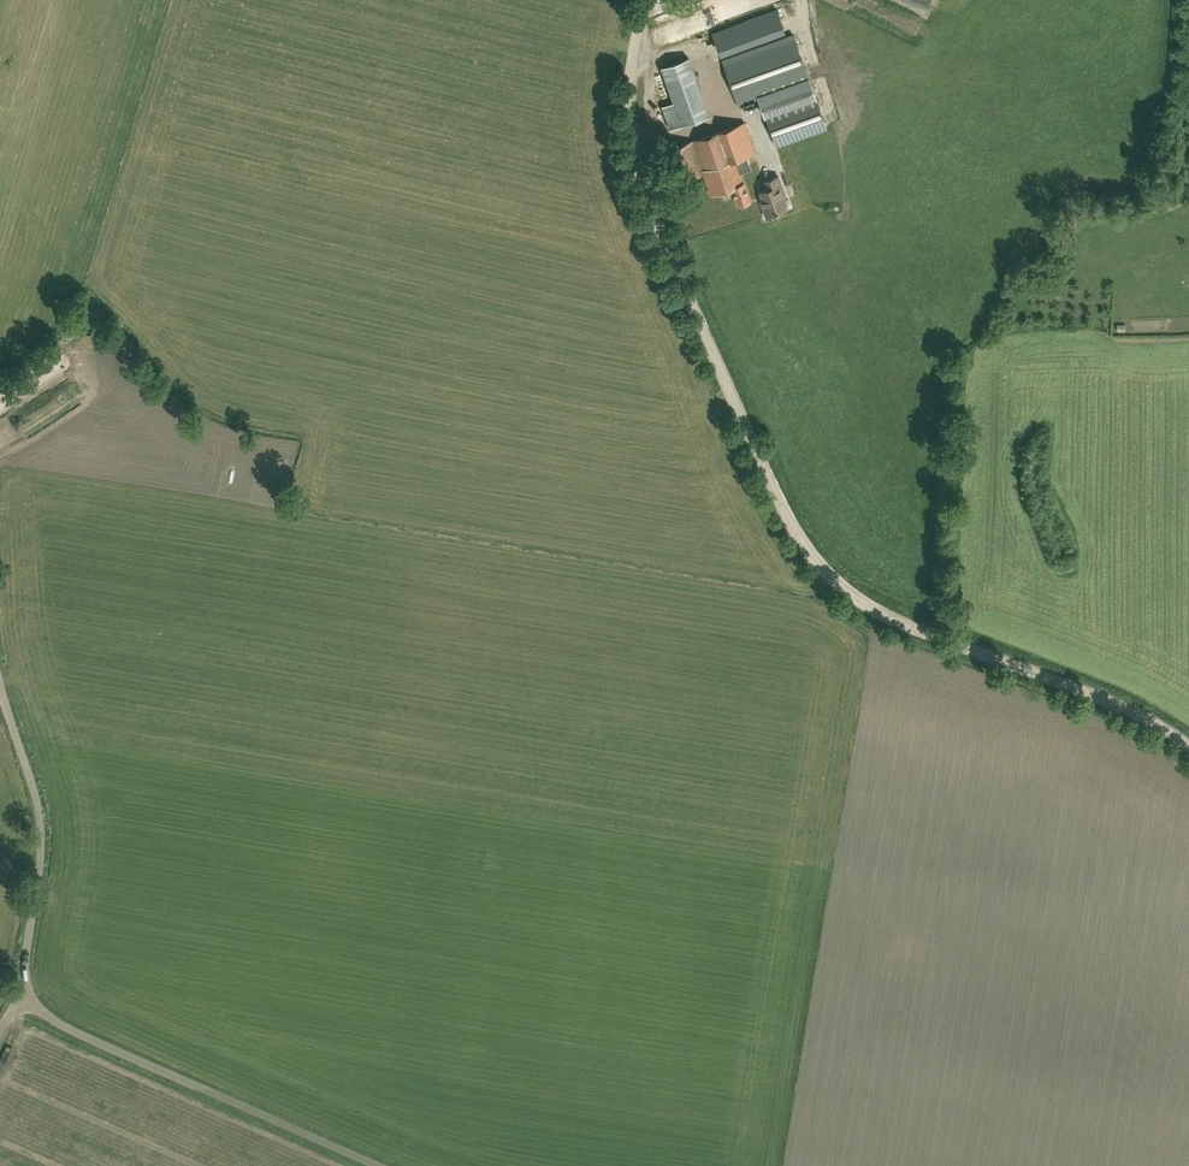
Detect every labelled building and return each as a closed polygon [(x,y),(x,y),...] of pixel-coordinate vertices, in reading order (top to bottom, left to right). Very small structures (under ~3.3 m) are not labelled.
[(694,1),(694,8),(707,9),(707,1),(694,1)] [(777,8),(712,31),(720,53),(785,30),(777,8)] [(816,97),(810,81),(793,34),(722,59),(739,106),(760,99),(776,145),(826,127),(816,97)] [(674,102),(662,106),(671,129),(709,115),(689,57),(661,67),(674,102)] [(746,155),(755,152),(744,122),(665,150),(676,183),(703,173),(710,194),(732,186),(738,204),(750,200),(741,174),(736,159),(746,155)] [(752,170),(746,155),(736,159),(741,174),(752,170)] [(784,197),(777,176),(762,181),(765,189),(759,191),(764,206),(761,206),(765,217),(775,213),(775,211),(785,208),(782,198),(784,197)] [(1171,277),(1171,274),(1155,273),(1155,266),(1144,266),(1143,277),(1171,277)]
